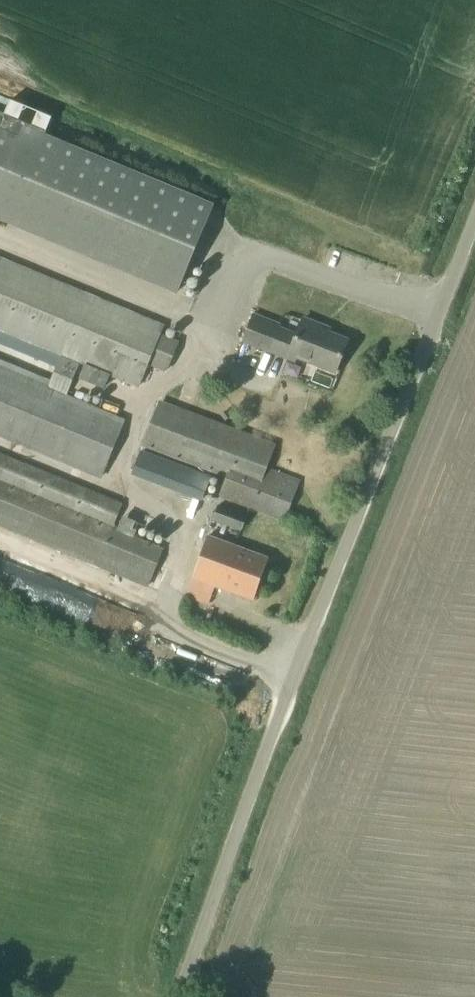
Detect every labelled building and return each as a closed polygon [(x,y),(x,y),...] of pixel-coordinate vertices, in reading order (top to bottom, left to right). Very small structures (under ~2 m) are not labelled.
[(213,206),(0,120),(0,221),(177,293),(213,206)] [(126,419),(117,416),(121,406),(102,399),(98,408),(88,404),(91,397),(83,394),(80,401),(67,396),(79,366),(84,368),(79,379),(105,390),(109,378),(139,390),(149,365),(166,373),(179,342),(162,335),(165,326),(0,259),(0,332),(60,358),(49,388),(0,368),(0,438),(102,480),(126,419)] [(298,333),(281,327),(282,324),(254,313),(241,343),(295,364),(298,358),(336,373),(348,340),(325,331),(326,328),(303,319),(298,333)] [(285,522),(301,481),(268,468),(277,445),(160,401),(143,447),(225,479),(218,496),(285,522)] [(203,502),(211,477),(141,450),(132,476),(203,502)] [(164,549),(159,547),(160,546),(114,527),(123,504),(0,454),(0,528),(148,588),(164,549)] [(240,532),(247,516),(219,506),(213,521),(240,532)] [(255,599),(269,558),(207,537),(193,577),(186,598),(209,606),(216,585),(255,599)]
